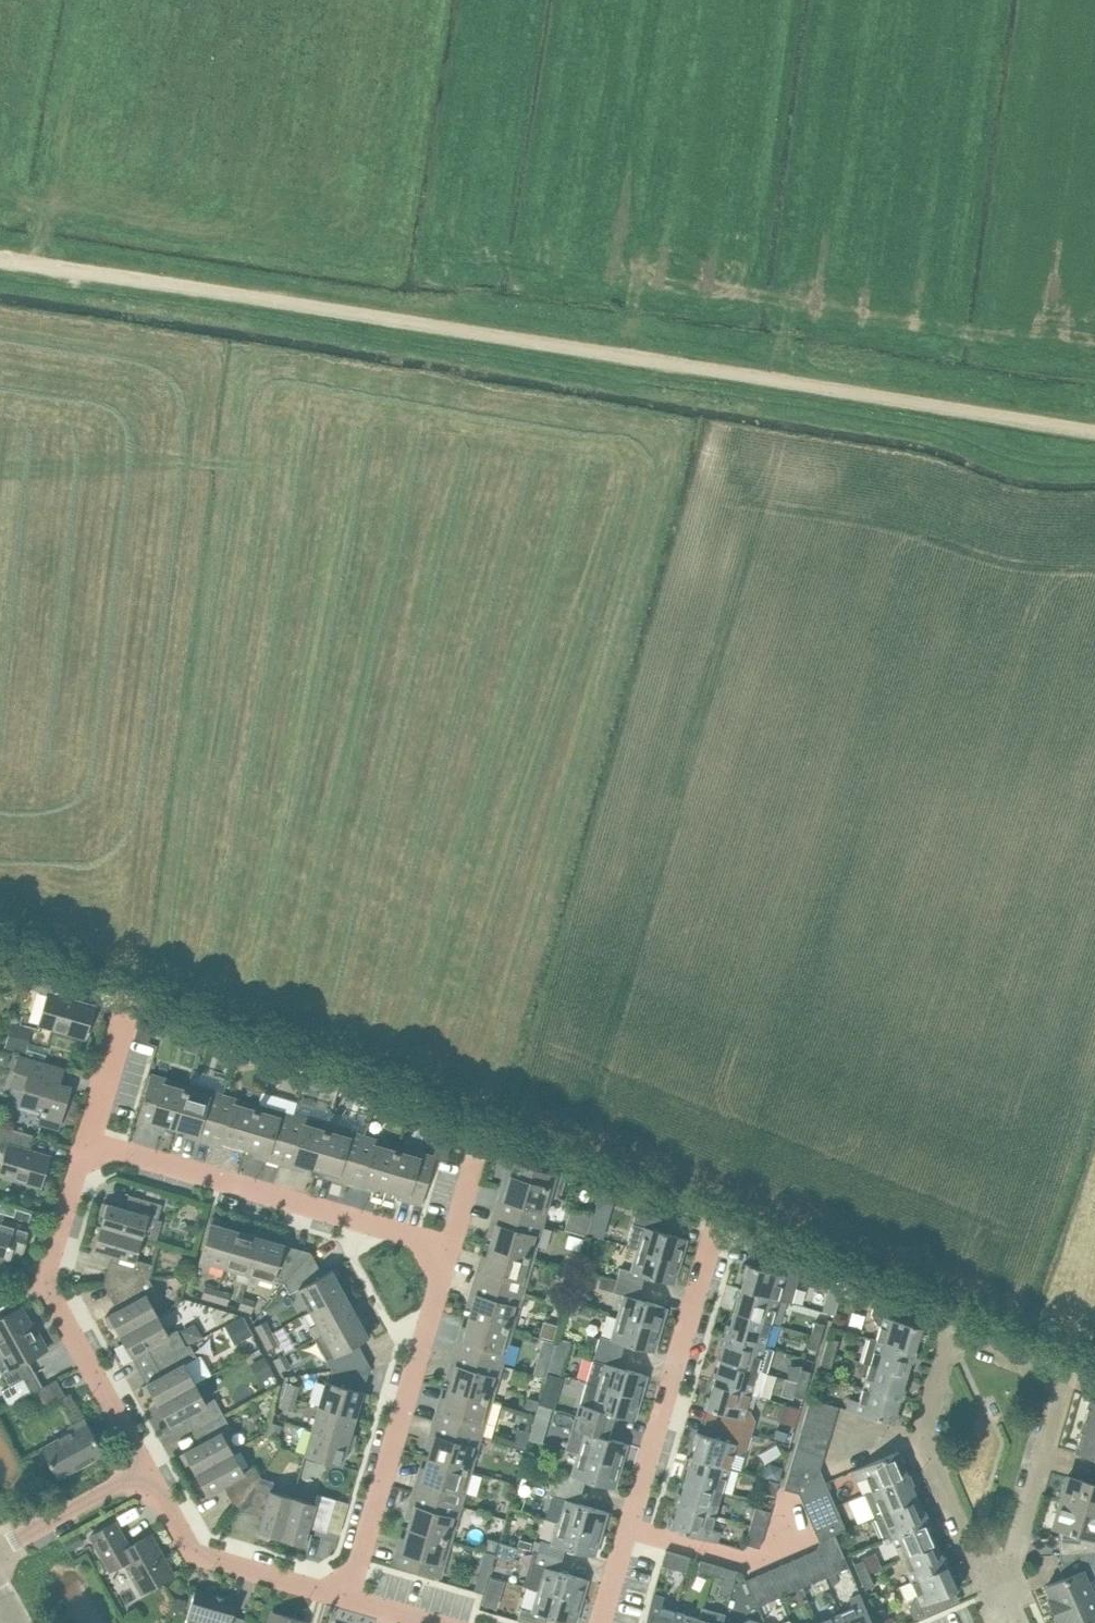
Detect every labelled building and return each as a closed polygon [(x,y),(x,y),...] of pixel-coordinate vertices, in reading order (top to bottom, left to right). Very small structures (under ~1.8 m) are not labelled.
[(12,971),(12,977),(15,982),(21,983),(26,979),(27,974),(23,969),(17,968),(12,971)] [(63,997),(67,982),(40,974),(35,989),(49,993),(40,1024),(85,1037),(94,1006),(63,997)] [(13,1023),(6,1046),(25,1051),(32,1028),(13,1023)] [(139,1023),(135,1039),(148,1043),(153,1027),(139,1023)] [(2,1065),(8,1061),(11,1052),(0,1049),(0,1064),(2,1065)] [(20,1103),(43,1110),(39,1123),(58,1128),(71,1086),(43,1078),(47,1063),(20,1056),(11,1085),(24,1089),(20,1103)] [(175,1127),(187,1085),(152,1074),(138,1121),(153,1126),(154,1121),(175,1127)] [(326,1081),(324,1091),(337,1094),(339,1086),(340,1082),(327,1078),(326,1081)] [(209,1142),(223,1095),(187,1085),(175,1127),(197,1133),(196,1138),(209,1142)] [(280,1162),(293,1116),(297,1103),(262,1093),(258,1105),(246,1147),(267,1153),(266,1158),(280,1162)] [(246,1147),(258,1105),(223,1095),(209,1142),(223,1146),(225,1141),(246,1147)] [(317,1168),(329,1126),(293,1116),(280,1162),(293,1166),(295,1161),(317,1168)] [(1,1152),(6,1153),(0,1173),(0,1175),(41,1187),(50,1156),(23,1148),(27,1133),(0,1125),(0,1150),(1,1152)] [(350,1183),(364,1136),(329,1126),(317,1168),(338,1174),(336,1179),(350,1183)] [(448,1130),(441,1134),(436,1149),(441,1151),(439,1158),(447,1160),(455,1132),(448,1130)] [(384,1199),(399,1146),(364,1136),(350,1183),(373,1189),(371,1196),(384,1199)] [(421,1204),(435,1157),(399,1146),(384,1199),(395,1203),(397,1196),(421,1204)] [(557,1175),(510,1162),(506,1176),(511,1178),(505,1198),(500,1197),(496,1210),(543,1224),(557,1175)] [(104,1215),(101,1226),(143,1238),(149,1217),(158,1219),(162,1204),(129,1194),(125,1208),(104,1202),(100,1214),(104,1215)] [(572,1208),(566,1231),(588,1237),(595,1214),(572,1208)] [(17,1209),(15,1217),(28,1221),(31,1213),(17,1209)] [(532,1259),(543,1224),(496,1210),(492,1224),(497,1225),(491,1247),(532,1259)] [(637,1211),(633,1223),(627,1245),(638,1249),(680,1261),(687,1239),(658,1230),(662,1218),(637,1211)] [(7,1267),(15,1241),(25,1244),(29,1228),(2,1220),(3,1217),(0,1216),(0,1264),(7,1267)] [(225,1266),(236,1230),(219,1225),(221,1220),(212,1217),(199,1265),(210,1268),(212,1262),(225,1266)] [(594,1220),(589,1235),(604,1239),(608,1224),(594,1220)] [(136,1259),(143,1238),(101,1226),(93,1252),(106,1256),(107,1252),(118,1255),(110,1283),(119,1282),(149,1278),(153,1264),(136,1259)] [(250,1274),(261,1231),(254,1229),(252,1234),(236,1230),(225,1266),(240,1271),(237,1281),(247,1284),(250,1274)] [(284,1283),(311,1252),(285,1244),(267,1239),(269,1234),(261,1231),(250,1274),(247,1284),(259,1287),(261,1277),(274,1281),(274,1280),(284,1283)] [(522,1294),(532,1259),(491,1247),(484,1268),(479,1267),(475,1281),(522,1294)] [(674,1284),(680,1261),(638,1249),(631,1271),(620,1267),(617,1280),(642,1287),(645,1275),(674,1284)] [(790,1302),(801,1266),(761,1250),(756,1266),(746,1263),(743,1274),(745,1275),(741,1287),(739,1287),(778,1298),(790,1302)] [(337,1267),(324,1274),(311,1252),(284,1283),(290,1293),(299,1288),(311,1311),(344,1292),(336,1277),(341,1274),(337,1267)] [(120,1335),(158,1314),(147,1295),(156,1290),(149,1278),(119,1282),(130,1303),(105,1317),(111,1327),(115,1326),(120,1335)] [(638,1299),(642,1287),(617,1280),(613,1292),(624,1295),(618,1317),(661,1329),(667,1307),(638,1299)] [(512,1329),(522,1294),(475,1281),(471,1294),(476,1296),(470,1317),(512,1329)] [(215,1301),(218,1290),(205,1287),(202,1297),(215,1301)] [(771,1322),(778,1298),(739,1287),(736,1298),(738,1298),(734,1312),(771,1322)] [(231,1294),(218,1290),(215,1301),(227,1304),(231,1294)] [(323,1333),(361,1312),(358,1305),(353,1308),(344,1292),(311,1311),(317,1322),(309,1327),(315,1338),(323,1333)] [(917,1310),(877,1295),(871,1313),(877,1324),(881,1325),(877,1339),(870,1337),(870,1338),(916,1351),(914,1350),(918,1338),(920,1338),(923,1327),(913,1324),(917,1310)] [(0,1302),(0,1311),(1,1313),(14,1306),(9,1297),(0,1302)] [(255,1301),(242,1298),(239,1308),(252,1312),(255,1301)] [(17,1384),(24,1379),(32,1393),(43,1386),(28,1359),(47,1349),(39,1334),(37,1335),(22,1307),(0,1319),(0,1350),(10,1368),(3,1372),(11,1387),(17,1384)] [(365,1319),(361,1312),(323,1333),(335,1355),(328,1359),(335,1370),(371,1366),(359,1343),(369,1337),(360,1321),(365,1319)] [(764,1346),(771,1322),(734,1312),(730,1325),(728,1324),(725,1335),(764,1346)] [(834,1316),(831,1327),(842,1330),(845,1319),(840,1318),(841,1314),(835,1312),(834,1316)] [(187,1346),(180,1335),(177,1329),(169,1334),(158,1314),(120,1335),(133,1359),(145,1353),(143,1350),(152,1344),(161,1359),(155,1362),(156,1363),(187,1346)] [(502,1365),(512,1329),(470,1317),(464,1339),(459,1337),(455,1351),(502,1365)] [(654,1352),(661,1329),(618,1317),(612,1339),(600,1336),(600,1338),(588,1334),(585,1344),(597,1347),(597,1348),(622,1355),(625,1343),(654,1352)] [(272,1332),(266,1321),(256,1326),(262,1337),(272,1332)] [(815,1321),(811,1334),(821,1337),(825,1324),(815,1321)] [(278,1344),(272,1332),(262,1337),(269,1349),(278,1344)] [(817,1350),(821,1337),(811,1334),(807,1347),(817,1350)] [(773,1349),(764,1346),(725,1335),(722,1346),(724,1346),(720,1359),(766,1373),(773,1349)] [(834,1353),(838,1340),(828,1337),(824,1351),(834,1353)] [(560,1338),(556,1349),(568,1353),(572,1341),(560,1338)] [(913,1362),(916,1351),(870,1338),(863,1362),(907,1375),(911,1361),(913,1362)] [(158,1404),(196,1383),(185,1364),(198,1357),(191,1345),(193,1344),(192,1343),(187,1346),(156,1363),(163,1375),(143,1385),(149,1396),(153,1394),(158,1404)] [(619,1367),(622,1355),(597,1348),(587,1382),(641,1397),(647,1375),(619,1367)] [(491,1400),(502,1365),(455,1351),(451,1365),(456,1367),(450,1388),(491,1400)] [(830,1367),(834,1353),(824,1351),(820,1364),(830,1367)] [(275,1360),(281,1371),(291,1366),(284,1354),(275,1360)] [(759,1396),(766,1373),(720,1359),(716,1372),(715,1372),(711,1383),(750,1394),(759,1396)] [(538,1360),(534,1374),(546,1377),(550,1364),(538,1360)] [(903,1388),(907,1375),(863,1362),(870,1364),(863,1388),(902,1399),(905,1388),(903,1388)] [(364,1391),(371,1366),(335,1370),(332,1382),(327,1380),(319,1405),(356,1416),(361,1399),(366,1401),(369,1392),(364,1391)] [(811,1371),(801,1369),(797,1382),(807,1385),(811,1371)] [(57,1379),(43,1386),(32,1393),(41,1410),(60,1400),(74,1424),(68,1427),(71,1431),(42,1447),(59,1478),(105,1453),(85,1418),(84,1419),(70,1393),(66,1395),(57,1379)] [(634,1420),(641,1397),(587,1382),(577,1416),(613,1426),(616,1415),(634,1420)] [(803,1398),(807,1385),(797,1382),(794,1395),(803,1398)] [(207,1403),(196,1383),(158,1404),(171,1428),(183,1422),(181,1418),(190,1413),(199,1428),(224,1415),(215,1398),(207,1403)] [(296,1398),(299,1386),(289,1383),(285,1395),(296,1398)] [(746,1408),(750,1394),(711,1383),(713,1384),(710,1396),(708,1396),(704,1407),(715,1410),(711,1422),(752,1434),(756,1420),(750,1410),(746,1408)] [(481,1435),(491,1400),(450,1388),(443,1409),(438,1408),(434,1422),(481,1435)] [(902,1400),(902,1399),(863,1388),(859,1401),(850,1398),(847,1410),(895,1423),(898,1412),(896,1412),(900,1399),(902,1400)] [(540,1401),(539,1404),(553,1409),(555,1409),(558,1398),(543,1393),(540,1401)] [(292,1411),(296,1398),(285,1395),(281,1408),(292,1411)] [(528,1397),(524,1410),(537,1413),(539,1404),(540,1401),(528,1397)] [(835,1419),(838,1407),(810,1399),(807,1411),(835,1419)] [(1090,1399),(1082,1425),(1094,1429),(1094,1401),(1090,1399)] [(537,1413),(536,1416),(550,1420),(553,1409),(539,1404),(537,1413)] [(351,1433),(356,1416),(319,1405),(312,1430),(354,1442),(357,1434),(351,1433)] [(831,1432),(835,1419),(807,1411),(803,1423),(831,1432)] [(196,1473),(235,1451),(223,1432),(231,1428),(224,1415),(199,1428),(205,1440),(181,1454),(187,1465),(190,1463),(196,1473)] [(609,1438),(613,1426),(577,1416),(574,1428),(585,1431),(578,1453),(621,1466),(628,1443),(609,1438)] [(271,1422),(267,1435),(278,1438),(281,1425),(271,1422)] [(471,1470),(481,1435),(434,1422),(430,1435),(435,1437),(429,1458),(471,1470)] [(748,1448),(752,1434),(711,1422),(707,1435),(697,1432),(694,1443),(696,1444),(692,1456),(690,1456),(729,1468),(733,1453),(737,1454),(748,1448)] [(827,1444),(831,1432),(803,1423),(800,1436),(827,1444)] [(1082,1425),(1075,1452),(1094,1458),(1094,1429),(1082,1425)] [(518,1429),(513,1444),(526,1448),(531,1432),(518,1429)] [(352,1449),(354,1442),(312,1430),(305,1454),(342,1465),(347,1448),(352,1449)] [(824,1457),(827,1444),(800,1436),(796,1448),(824,1457)] [(820,1469),(824,1457),(796,1448),(792,1461),(805,1465),(820,1469)] [(242,1502),(261,1477),(255,1465),(246,1470),(235,1451),(196,1473),(209,1497),(220,1490),(218,1487),(228,1482),(242,1502)] [(904,1461),(899,1451),(853,1470),(858,1481),(867,1477),(872,1489),(909,1474),(909,1473),(907,1474),(902,1462),(904,1461)] [(615,1488),(621,1466),(578,1453),(572,1475),(561,1472),(557,1484),(582,1491),(586,1479),(615,1488)] [(722,1491),(729,1468),(690,1456),(687,1467),(689,1467),(685,1480),(722,1491)] [(461,1505),(471,1470),(429,1458),(423,1480),(418,1478),(414,1492),(461,1505)] [(797,1493),(805,1465),(792,1461),(784,1489),(797,1493)] [(831,1493),(826,1482),(820,1469),(805,1465),(797,1493),(799,1493),(804,1505),(831,1493)] [(1092,1482),(1068,1476),(1061,1501),(1094,1511),(1094,1471),(1092,1482)] [(914,1484),(909,1474),(872,1489),(882,1512),(917,1497),(912,1485),(914,1484)] [(280,1538),(293,1496),(272,1490),(274,1481),(261,1477),(242,1502),(265,1508),(257,1535),(269,1539),(270,1535),(280,1538)] [(775,1496),(778,1487),(779,1482),(769,1479),(765,1493),(775,1496)] [(715,1515),(722,1491),(685,1480),(681,1493),(679,1493),(676,1504),(715,1515)] [(579,1503),(582,1491),(557,1484),(554,1496),(565,1499),(559,1521),(601,1534),(608,1511),(579,1503)] [(451,1541),(461,1505),(414,1492),(410,1505),(415,1507),(409,1528),(451,1541)] [(314,1503),(293,1496),(280,1538),(307,1546),(311,1533),(307,1532),(309,1527),(327,1532),(336,1499),(317,1493),(314,1503)] [(836,1505),(831,1493),(804,1505),(809,1517),(836,1505)] [(923,1510),(917,1497),(882,1512),(874,1516),(884,1539),(892,1536),(929,1520),(925,1509),(923,1510)] [(1061,1501),(1053,1526),(1058,1527),(1059,1538),(1060,1554),(1094,1551),(1094,1511),(1061,1501)] [(715,1515),(676,1504),(678,1505),(674,1517),(672,1517),(669,1528),(717,1542),(721,1531),(711,1528),(715,1515)] [(841,1517),(836,1505),(809,1517),(814,1529),(841,1517)] [(768,1521),(771,1511),(756,1507),(753,1516),(768,1521)] [(760,1548),(768,1521),(753,1516),(746,1544),(760,1548)] [(846,1529),(841,1517),(814,1529),(819,1540),(820,1540),(835,1534),(846,1529)] [(933,1530),(929,1520),(892,1536),(902,1558),(937,1543),(932,1530),(933,1530)] [(595,1556),(601,1534),(559,1521),(552,1543),(541,1540),(537,1552),(563,1559),(566,1548),(595,1556)] [(115,1522),(91,1535),(111,1570),(127,1562),(143,1592),(172,1576),(150,1535),(129,1547),(115,1522)] [(440,1577),(451,1541),(409,1528),(403,1550),(398,1548),(393,1563),(440,1577)] [(79,1533),(65,1540),(69,1549),(83,1542),(79,1533)] [(849,1567),(835,1534),(820,1540),(816,1550),(827,1576),(849,1567)] [(488,1538),(485,1549),(496,1552),(499,1541),(488,1538)] [(942,1556),(937,1543),(902,1558),(912,1582),(949,1566),(944,1555),(942,1556)] [(827,1576),(816,1550),(816,1549),(805,1554),(816,1581),(827,1576)] [(686,1572),(690,1557),(666,1550),(662,1565),(686,1572)] [(1060,1554),(1060,1557),(1068,1576),(1046,1585),(1051,1596),(1048,1597),(1054,1610),(1094,1593),(1089,1580),(1094,1577),(1094,1568),(1094,1566),(1094,1551),(1060,1554)] [(559,1571),(563,1559),(537,1552),(534,1564),(545,1567),(539,1589),(581,1602),(588,1579),(559,1571)] [(816,1581),(805,1554),(793,1559),(805,1586),(816,1581)] [(805,1586),(793,1559),(781,1564),(793,1591),(805,1586)] [(711,1574),(714,1564),(700,1560),(698,1570),(711,1574)] [(869,1572),(864,1560),(854,1564),(860,1576),(869,1572)] [(737,1571),(714,1564),(711,1574),(723,1577),(719,1592),(730,1595),(731,1592),(737,1571)] [(793,1591),(781,1564),(769,1570),(781,1596),(793,1591)] [(949,1566),(912,1582),(917,1595),(914,1597),(909,1608),(915,1622),(954,1605),(949,1593),(959,1589),(954,1578),(952,1579),(947,1567),(949,1566)] [(781,1596),(769,1570),(757,1575),(769,1601),(781,1596)] [(874,1585),(869,1572),(860,1576),(865,1589),(874,1585)] [(769,1601),(757,1575),(745,1580),(757,1607),(769,1601)] [(246,1619),(233,1615),(238,1601),(196,1588),(185,1622),(245,1622),(246,1619)] [(581,1602),(539,1589),(532,1611),(521,1608),(518,1620),(527,1622),(544,1622),(546,1616),(571,1622),(575,1622),(581,1602)] [(1094,1593),(1054,1610),(1060,1622),(1094,1622),(1094,1594),(1094,1593)] [(675,1610),(662,1607),(665,1597),(653,1594),(645,1622),(671,1622),(675,1610)] [(841,1613),(845,1622),(873,1622),(860,1594),(850,1598),(853,1607),(841,1613)] [(699,1617),(675,1610),(671,1622),(697,1622),(699,1617)] [(306,1621),(273,1611),(270,1622),(306,1622),(306,1621)] [(841,1613),(818,1622),(845,1622),(841,1613)]
